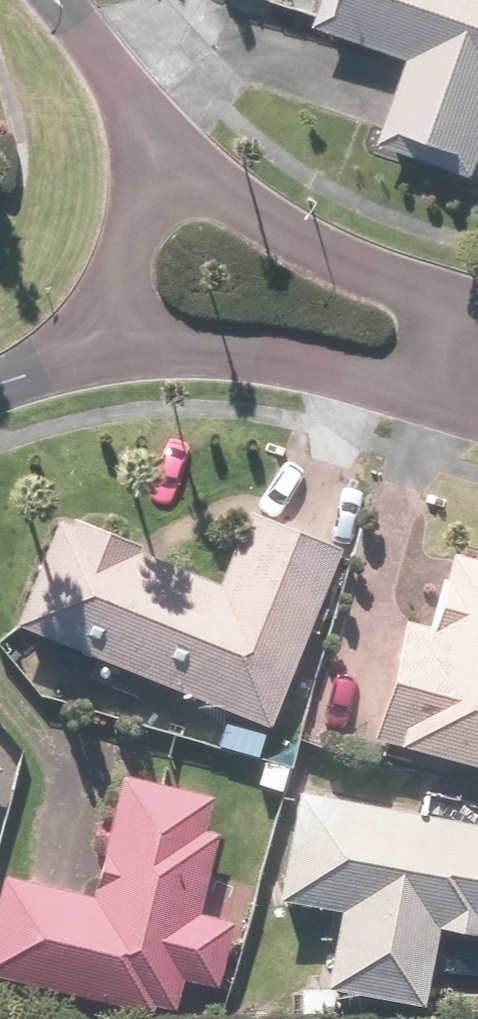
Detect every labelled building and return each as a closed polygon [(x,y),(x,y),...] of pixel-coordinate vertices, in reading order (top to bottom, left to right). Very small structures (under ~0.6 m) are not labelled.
[(477,171),(477,0),(328,0),(316,39),(407,68),(382,147),(476,177),(477,171)] [(50,524),(9,622),(264,729),(336,556),(242,516),(210,592),(50,524)] [(368,745),(477,774),(477,559),(444,550),(425,626),(400,619),(368,745)] [(171,1015),(176,986),(214,993),(227,921),(198,917),(212,832),(203,831),(208,800),(113,783),(94,896),(0,880),(0,985),(171,1015)] [(286,796),(269,903),(333,914),(321,992),(419,1008),(431,931),(477,939),(477,826),(286,796)]
